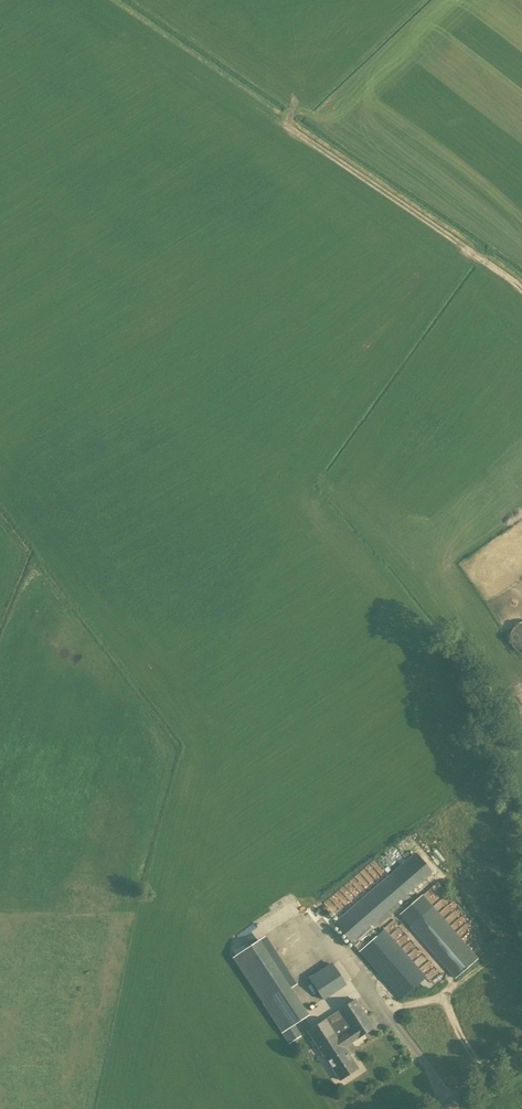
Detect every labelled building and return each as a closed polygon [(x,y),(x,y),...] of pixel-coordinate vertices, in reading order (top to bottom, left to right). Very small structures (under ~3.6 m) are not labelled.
[(511,632),(511,634),(510,635),(510,637),(510,639),(510,640),(511,642),(511,644),(512,645),(513,647),(514,648),(516,650),(517,650),(518,651),(520,652),(521,653),(521,622),(519,623),(518,623),(516,625),(515,625),(514,627),(513,628),(512,629),(512,630),(511,632)] [(403,949),(403,950),(385,930),(379,936),(374,930),(410,898),(390,875),(334,923),(354,946),(359,952),(377,973),(377,972),(397,996),(424,972),(403,949)] [(436,902),(448,889),(440,881),(428,893),(436,902)] [(478,959),(433,907),(411,926),(456,978),(478,959)] [(300,1037),(293,1026),(308,1016),(258,941),(232,958),(291,1048),(297,1044),(294,1040),(300,1037)] [(332,963),(309,978),(325,1001),(347,986),(332,963)] [(355,999),(307,1031),(340,1080),(358,1069),(344,1047),(374,1028),(355,999)]
